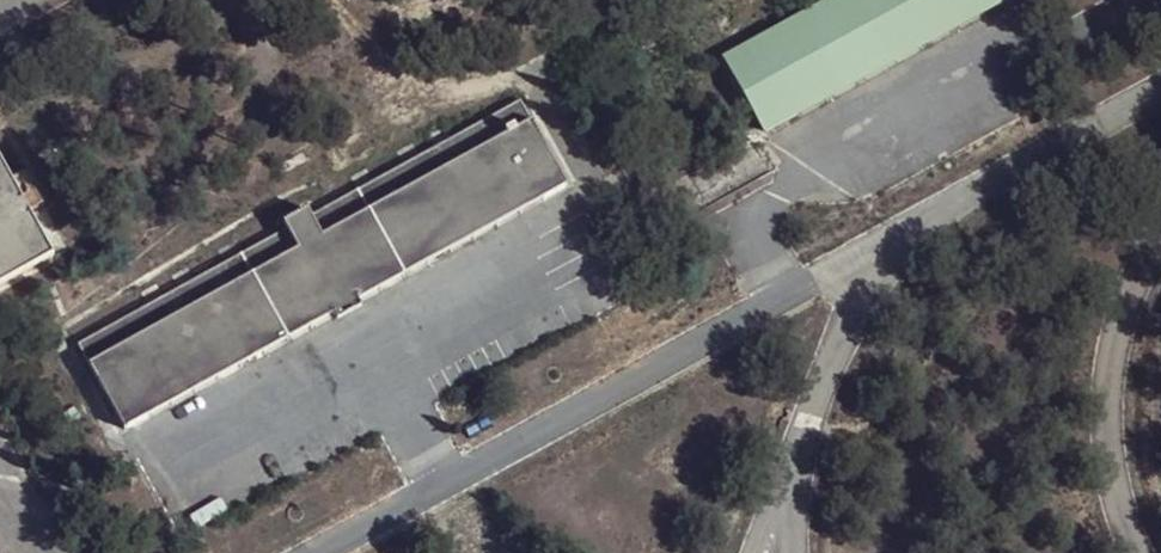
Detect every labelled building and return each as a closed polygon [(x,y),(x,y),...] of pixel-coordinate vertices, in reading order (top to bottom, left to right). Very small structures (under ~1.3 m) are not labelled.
[(722,54),(765,133),(1012,0),(822,0),(722,54)] [(519,101),(314,213),(324,230),(534,115),(519,101)] [(569,179),(534,115),(324,230),(314,213),(309,204),(284,217),(290,227),(301,246),(92,361),(126,423),(569,179)] [(51,249),(35,219),(50,211),(23,163),(7,172),(0,159),(0,277),(51,249)] [(79,340),(92,361),(301,246),(290,227),(79,340)]
